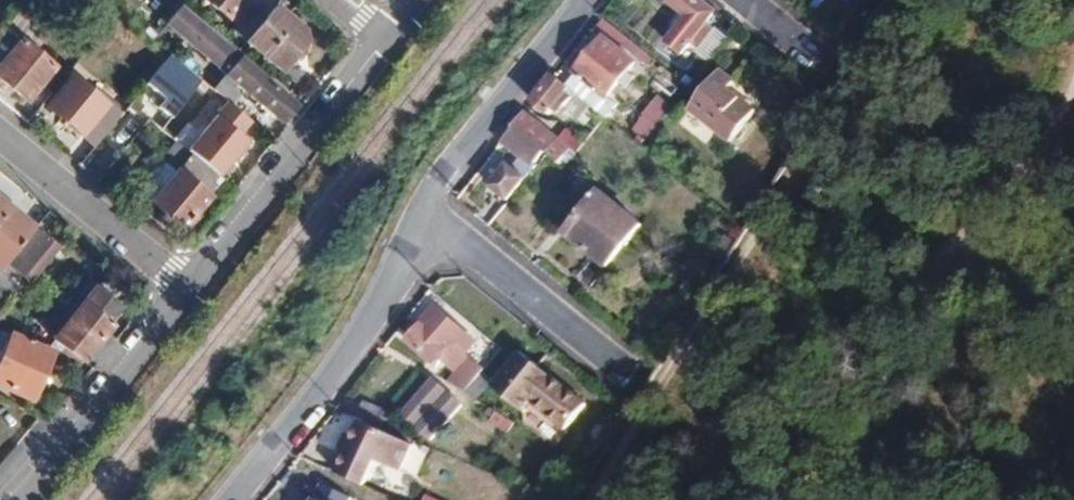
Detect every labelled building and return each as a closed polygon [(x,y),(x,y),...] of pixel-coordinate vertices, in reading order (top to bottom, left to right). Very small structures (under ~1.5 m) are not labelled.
[(252,36),(266,17),(247,3),(249,0),(208,0),(252,36)] [(687,15),(666,40),(680,52),(688,43),(703,24),(713,12),(699,0),(671,0),(670,1),(687,15)] [(180,7),(167,22),(221,66),(234,50),(180,7)] [(252,36),(246,44),(281,71),(309,36),(274,9),(266,17),(252,36)] [(649,54),(601,16),(595,23),(643,62),(649,54)] [(688,43),(694,47),(709,29),(703,24),(688,43)] [(603,37),(575,72),(603,96),(617,79),(623,84),(631,74),(625,69),(632,61),(603,37)] [(0,69),(0,80),(27,103),(56,70),(23,42),(0,69)] [(203,81),(171,55),(148,84),(166,99),(160,107),(173,118),(203,81)] [(298,106),(243,59),(229,76),(284,123),(298,106)] [(691,112),(731,142),(756,110),(729,90),(733,84),(720,74),(691,112)] [(554,76),(533,101),(548,113),(568,88),(554,76)] [(72,78),(48,108),(96,148),(125,111),(112,101),(108,107),(72,78)] [(251,108),(223,83),(215,92),(228,103),(245,116),(251,108)] [(634,132),(650,140),(668,101),(653,94),(634,132)] [(228,103),(187,151),(218,177),(247,142),(240,136),(251,122),(245,116),(228,103)] [(525,112),(514,125),(542,150),(561,166),(573,152),(525,112)] [(542,150),(514,125),(502,139),(530,163),(542,150)] [(208,197),(222,180),(218,177),(187,151),(163,130),(149,147),(163,159),(136,192),(184,231),(210,198),(208,197)] [(604,190),(568,232),(606,264),(642,223),(604,190)] [(6,263),(34,230),(0,201),(0,257),(6,263)] [(34,230),(6,263),(0,270),(0,290),(23,264),(36,274),(58,248),(34,230)] [(113,307),(117,297),(116,292),(112,286),(103,284),(96,285),(92,289),(80,303),(53,337),(84,360),(111,329),(102,321),(113,307)] [(446,349),(441,344),(456,327),(436,309),(421,327),(420,325),(406,340),(432,364),(446,349)] [(0,355),(0,384),(29,399),(50,356),(9,336),(0,355)] [(519,354),(492,389),(523,413),(550,379),(519,354)] [(451,384),(465,393),(484,369),(472,359),(451,384)] [(432,380),(401,414),(429,439),(460,404),(432,380)] [(364,485),(376,459),(400,469),(412,442),(360,420),(335,473),(364,485)] [(349,494),(311,483),(306,499),(347,499),(349,494)]
